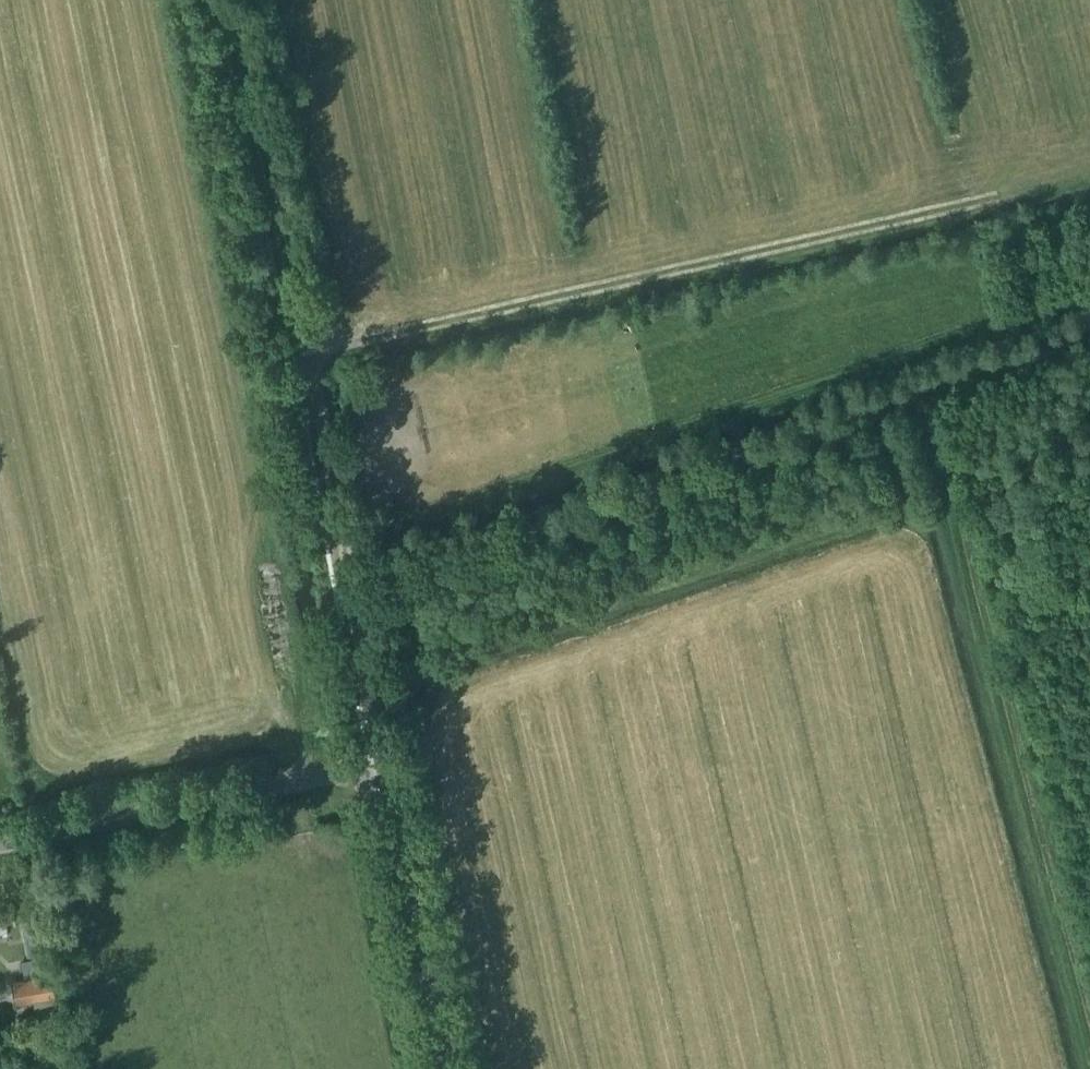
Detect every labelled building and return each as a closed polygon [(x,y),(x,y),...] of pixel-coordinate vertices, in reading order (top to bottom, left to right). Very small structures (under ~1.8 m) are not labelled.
[(9,900),(0,902),(0,924),(13,921),(9,900)] [(48,952),(38,912),(19,917),(29,956),(48,952)] [(11,981),(16,1004),(55,996),(50,973),(11,981)]
